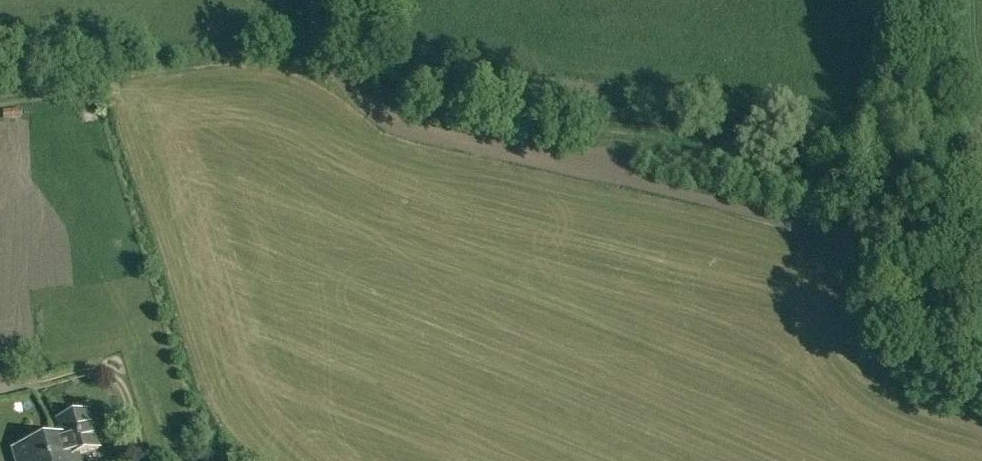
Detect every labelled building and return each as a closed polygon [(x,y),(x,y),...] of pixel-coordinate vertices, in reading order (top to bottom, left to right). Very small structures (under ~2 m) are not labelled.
[(57,420),(62,436),(67,457),(80,453),(99,448),(89,411),(57,420)] [(62,436),(14,449),(17,460),(83,460),(80,453),(67,457),(62,436)]
